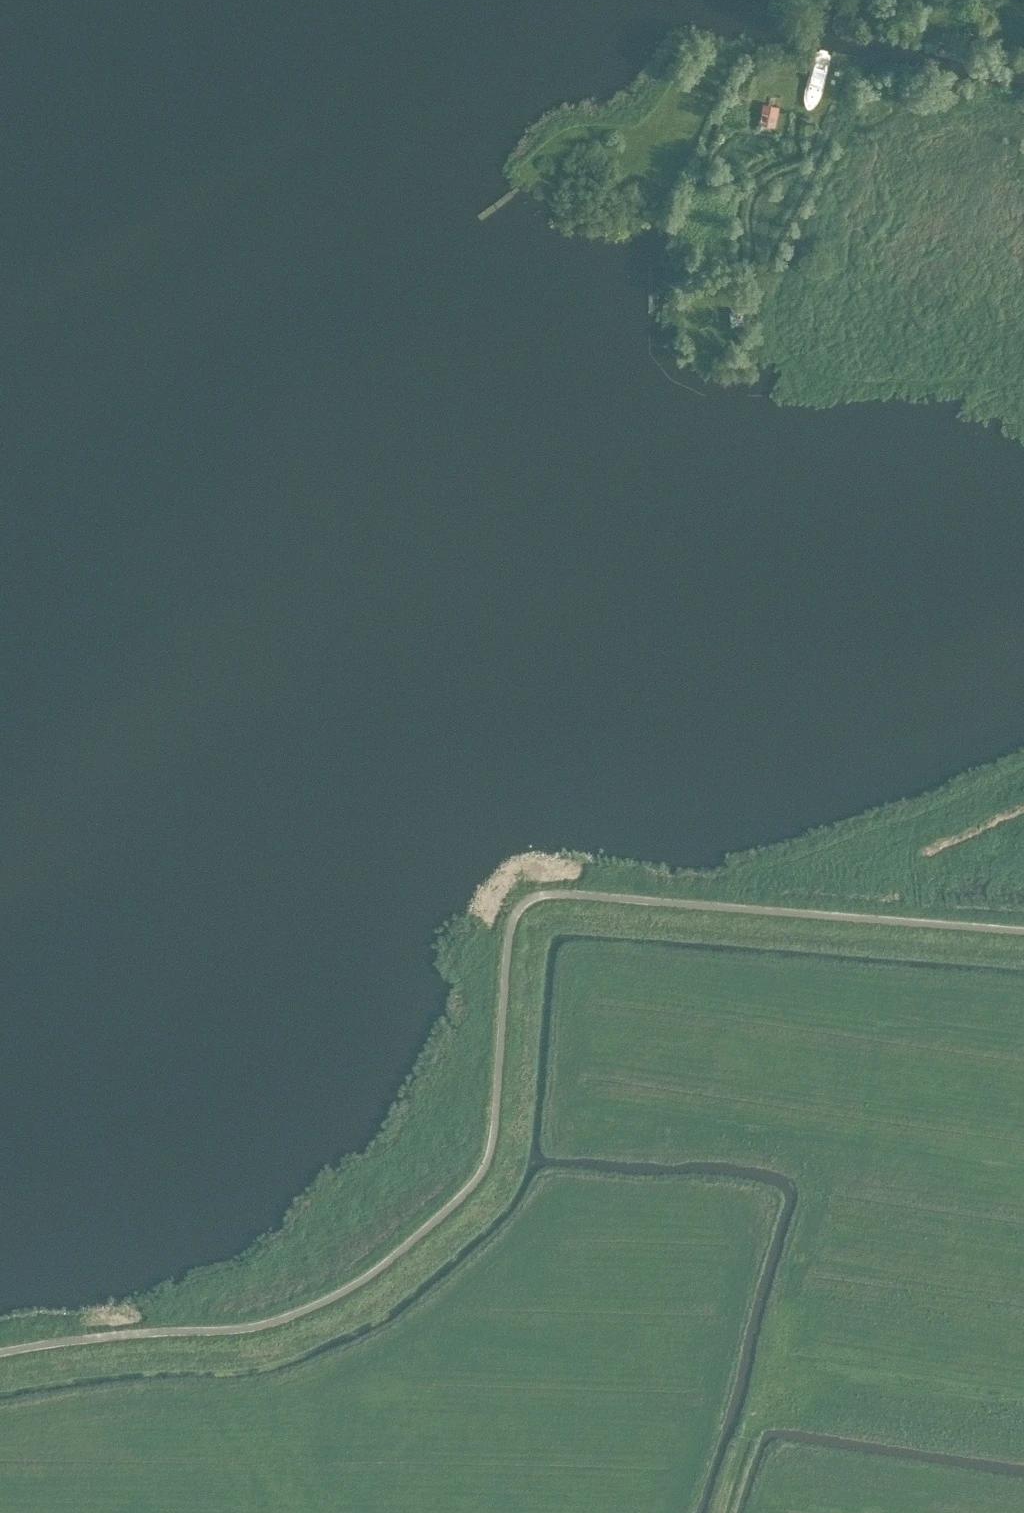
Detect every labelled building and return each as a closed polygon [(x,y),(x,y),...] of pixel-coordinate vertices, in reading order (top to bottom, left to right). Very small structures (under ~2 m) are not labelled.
[(771,126),(776,105),(762,102),(758,123),(771,126)]
